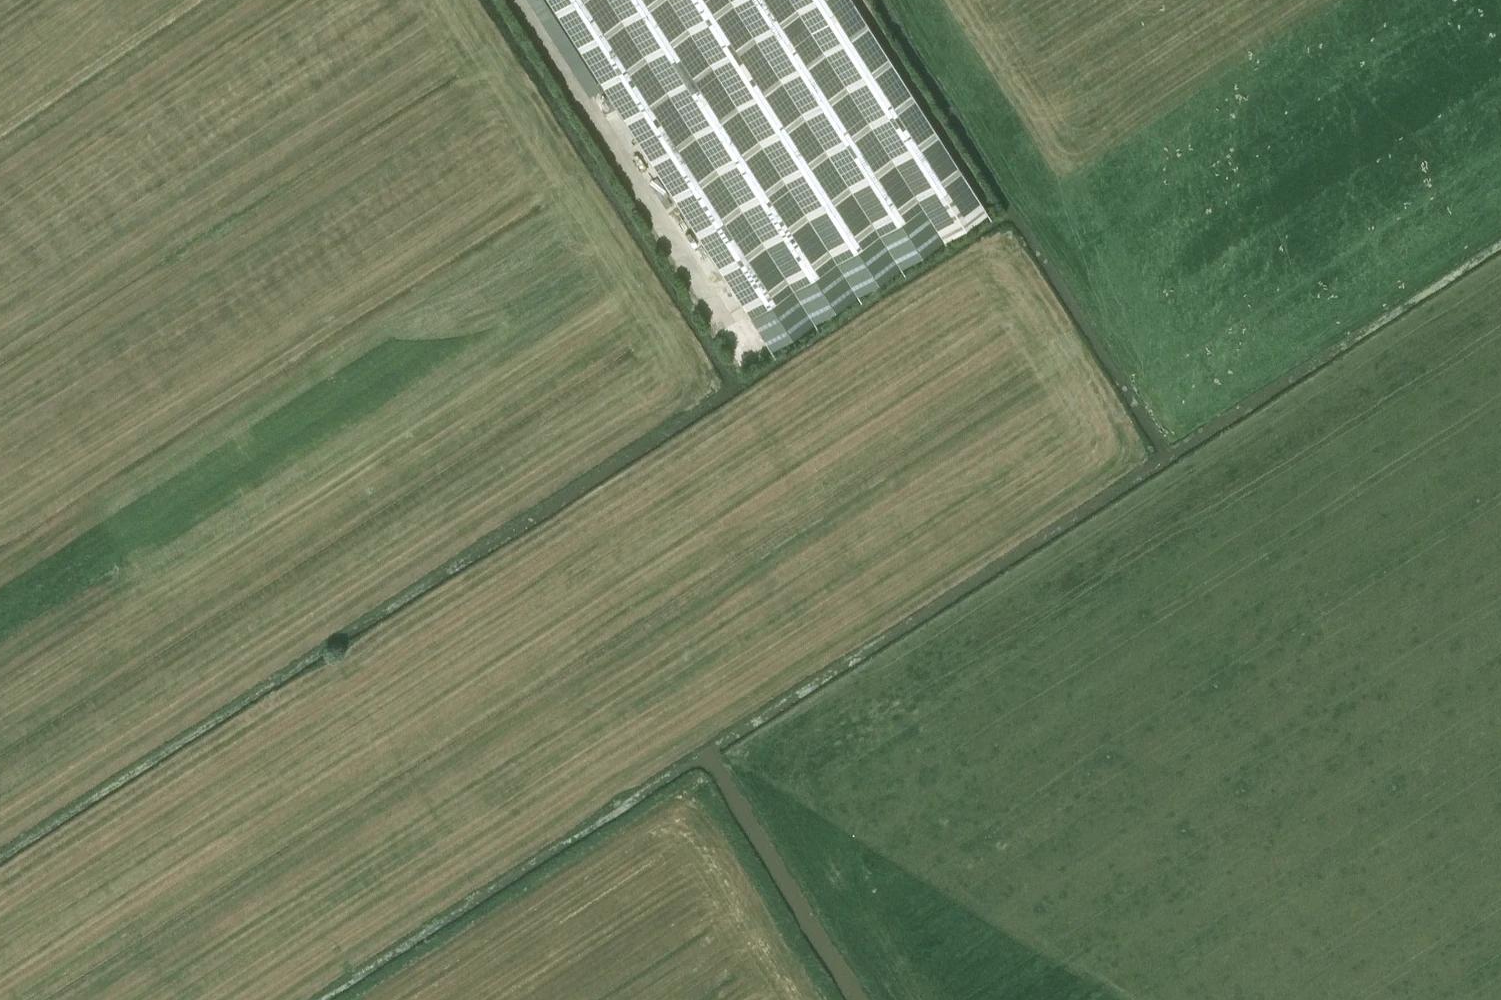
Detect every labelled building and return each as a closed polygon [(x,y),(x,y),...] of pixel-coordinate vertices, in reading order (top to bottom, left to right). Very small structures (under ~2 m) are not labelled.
[(967,179),(853,0),(549,0),(751,317),(967,179)] [(783,343),(829,316),(812,287),(766,314),(783,343)]
